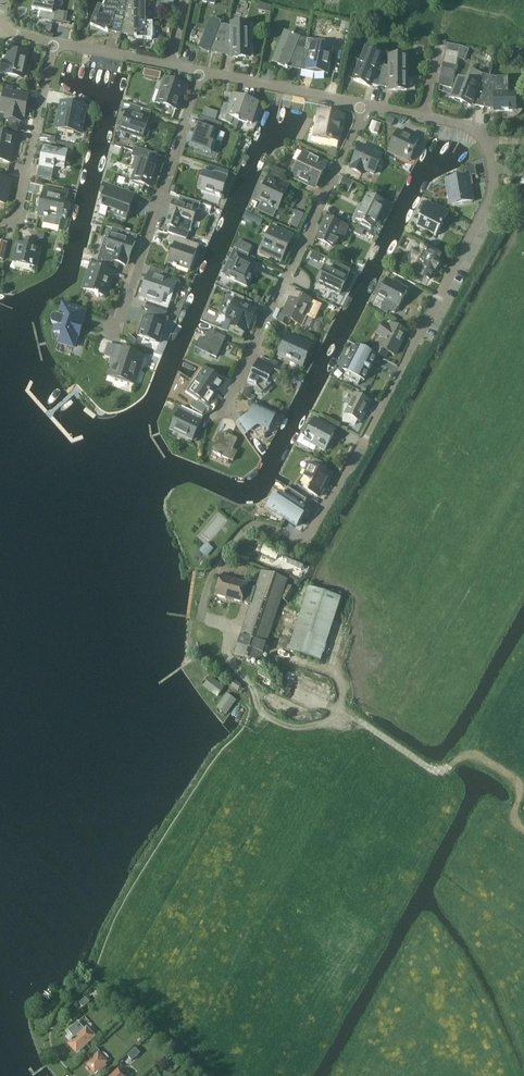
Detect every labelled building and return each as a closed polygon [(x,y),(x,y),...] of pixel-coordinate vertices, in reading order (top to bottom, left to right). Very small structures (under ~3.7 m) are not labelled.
[(54,6),(56,0),(34,0),(34,3),(32,10),(41,12),(40,18),(66,23),(68,14),(56,11),(57,7),(54,6)] [(122,34),(129,2),(128,2),(122,0),(121,0),(111,0),(107,9),(99,6),(91,25),(99,28),(108,32),(109,32),(109,31),(122,34)] [(157,7),(172,10),(175,0),(173,0),(158,0),(157,7)] [(145,3),(135,3),(129,2),(122,34),(134,36),(135,36),(135,37),(145,37),(153,37),(152,22),(145,22),(145,13),(152,13),(152,3),(145,3)] [(272,5),(260,3),(258,9),(266,11),(265,14),(269,15),(272,5)] [(210,51),(223,54),(228,27),(220,25),(221,22),(212,18),(200,48),(209,52),(210,51)] [(232,27),(228,27),(223,54),(232,56),(232,57),(249,57),(249,25),(232,25),(232,27)] [(288,68),(288,67),(301,70),(308,38),(301,36),(302,34),(293,30),(291,34),(278,64),(288,68)] [(430,52),(432,39),(419,36),(417,45),(425,47),(423,53),(430,54),(430,52)] [(333,49),(325,48),(325,41),(325,39),(313,39),(308,38),(301,70),(314,72),(314,73),(325,73),(328,73),(333,49)] [(460,46),(448,44),(446,50),(458,52),(460,46)] [(374,84),(374,85),(380,86),(384,67),(378,66),(383,56),(366,49),(354,79),(370,85),(371,83),(374,84)] [(23,75),(28,53),(11,50),(8,62),(3,61),(0,73),(6,75),(22,78),(23,75)] [(446,50),(445,57),(457,59),(458,52),(446,50)] [(393,68),(384,67),(380,86),(390,87),(393,87),(393,90),(411,90),(411,57),(393,57),(393,68)] [(457,59),(445,57),(444,63),(456,65),(457,59)] [(444,63),(442,69),(454,72),(456,65),(444,63)] [(161,78),(162,72),(154,71),(152,70),(145,69),(143,76),(153,78),(153,77),(161,78)] [(453,78),(454,72),(442,69),(441,75),(453,78)] [(471,105),(472,105),(484,107),(490,77),(483,76),(473,71),(473,72),(474,72),(470,82),(459,78),(457,83),(451,97),(471,105)] [(451,88),(453,78),(441,75),(439,85),(451,88)] [(508,78),(497,78),(490,77),(484,107),(497,110),(497,111),(513,111),(517,109),(519,106),(520,103),(519,100),(517,97),(513,96),(508,96),(508,79),(508,78)] [(164,78),(155,103),(168,106),(178,110),(185,91),(187,91),(189,87),(168,79),(164,78)] [(22,116),(24,117),(28,96),(8,92),(3,104),(1,112),(8,113),(7,118),(21,121),(22,116)] [(219,119),(231,123),(233,117),(252,123),(255,115),(253,114),(257,102),(234,95),(230,106),(224,104),(219,119)] [(129,110),(128,110),(124,122),(121,131),(142,139),(149,119),(151,112),(131,105),(129,110)] [(75,132),(80,133),(85,109),(77,108),(76,113),(62,110),(58,128),(75,132)] [(216,121),(218,113),(206,109),(203,117),(216,121)] [(337,148),(339,142),(344,116),(320,111),(315,137),(330,140),(328,146),(337,148)] [(215,144),(223,124),(203,118),(193,144),(201,147),(208,152),(215,144)] [(381,124),(373,121),(369,131),(378,134),(381,124)] [(419,141),(398,131),(390,149),(388,153),(409,163),(411,158),(419,141)] [(15,136),(0,133),(0,159),(4,160),(11,161),(11,157),(15,136)] [(375,151),(361,145),(359,150),(352,165),(354,165),(352,170),(362,174),(363,171),(373,175),(377,168),(383,155),(375,151)] [(52,175),(54,165),(65,165),(68,151),(59,150),(44,147),(43,152),(40,167),(43,167),(42,173),(52,175)] [(335,157),(337,150),(329,148),(327,155),(335,157)] [(324,169),(327,164),(314,158),(313,158),(314,156),(305,151),(298,165),(292,177),(304,182),(313,187),(315,188),(324,169)] [(133,168),(132,168),(132,170),(136,170),(133,181),(149,186),(150,183),(153,184),(160,163),(140,156),(139,160),(136,159),(133,168)] [(269,174),(281,180),(285,172),(272,166),(268,174),(269,174)] [(216,196),(221,197),(227,179),(226,179),(229,171),(219,168),(216,176),(205,172),(200,190),(216,195),(216,196)] [(262,191),(258,200),(278,210),(287,190),(290,184),(281,180),(269,174),(262,191)] [(470,181),(472,181),(471,176),(457,178),(446,180),(450,203),(463,203),(473,202),(470,181)] [(6,202),(10,180),(0,178),(0,201),(6,202)] [(344,179),(340,187),(348,191),(352,182),(344,179)] [(106,217),(107,213),(126,220),(132,204),(127,202),(130,195),(117,190),(107,186),(105,193),(104,195),(100,206),(102,206),(99,215),(106,217)] [(68,194),(45,189),(39,214),(45,216),(43,224),(59,228),(61,219),(66,199),(67,199),(68,194)] [(386,203),(368,194),(356,219),(374,227),(386,203)] [(173,206),(175,207),(168,226),(170,227),(168,233),(186,240),(189,231),(191,231),(192,224),(193,224),(200,203),(181,197),(179,203),(174,201),(173,206)] [(434,206),(427,202),(420,218),(421,218),(417,226),(436,236),(440,228),(441,228),(442,226),(443,225),(442,224),(444,220),(445,221),(449,212),(435,205),(434,206)] [(295,224),(293,228),(300,231),(302,227),(306,218),(307,217),(300,213),(295,224)] [(350,227),(342,224),(327,217),(318,237),(326,241),(331,246),(337,241),(343,244),(350,227)] [(358,227),(355,233),(361,236),(364,230),(358,227)] [(275,254),(283,257),(292,238),(277,231),(271,228),(265,240),(261,250),(267,253),(275,254)] [(132,246),(134,247),(136,242),(138,236),(119,230),(116,229),(115,232),(113,231),(111,235),(110,235),(108,236),(106,243),(107,245),(108,245),(105,253),(117,257),(115,262),(126,266),(132,246)] [(190,270),(198,246),(187,242),(171,236),(169,244),(175,246),(169,263),(190,270)] [(31,266),(36,267),(40,248),(33,247),(35,239),(27,238),(26,245),(18,243),(14,261),(31,265),(31,266)] [(244,244),(238,241),(235,249),(240,252),(244,244)] [(416,261),(412,269),(422,273),(421,275),(429,279),(434,270),(435,271),(439,263),(437,262),(441,255),(424,246),(420,253),(417,252),(413,259),(416,261)] [(233,263),(227,277),(247,286),(257,266),(254,264),(254,263),(256,259),(240,252),(235,249),(229,261),(233,263)] [(84,289),(105,297),(114,272),(93,265),(84,289)] [(334,292),(339,294),(347,277),(327,267),(319,284),(334,292)] [(170,296),(174,282),(166,279),(168,273),(163,271),(160,277),(149,274),(142,297),(162,304),(165,294),(170,296)] [(399,308),(407,291),(387,281),(379,297),(386,301),(383,307),(382,310),(388,313),(389,310),(395,313),(398,307),(399,308)] [(290,319),(302,325),(313,302),(291,292),(289,296),(291,297),(283,315),(281,314),(278,321),(287,325),(290,319)] [(227,298),(220,314),(227,318),(226,319),(232,322),(230,326),(232,326),(229,332),(243,339),(247,328),(249,329),(258,310),(243,303),(245,299),(237,295),(234,301),(227,298)] [(166,318),(168,311),(148,304),(146,311),(166,318)] [(51,322),(53,323),(55,325),(57,325),(55,333),(55,336),(56,339),(59,341),(74,346),(84,312),(64,305),(60,316),(58,315),(55,315),(53,316),(52,317),(51,319),(51,322)] [(155,342),(159,343),(165,325),(144,318),(138,335),(155,341),(155,342)] [(372,352),(386,359),(389,352),(394,355),(406,332),(393,325),(390,328),(385,324),(378,333),(385,338),(381,347),(375,345),(372,352)] [(205,342),(200,340),(196,348),(217,357),(226,338),(210,331),(205,342)] [(129,334),(127,340),(135,346),(137,341),(129,334)] [(280,354),(304,364),(312,345),(289,334),(280,354)] [(121,349),(117,360),(114,359),(114,357),(117,348),(108,345),(105,354),(106,356),(113,358),(113,359),(111,364),(112,364),(113,368),(110,375),(112,378),(122,381),(134,385),(135,382),(143,356),(121,349)] [(347,372),(344,378),(358,385),(361,379),(364,381),(376,357),(356,347),(344,370),(347,372)] [(276,368),(279,363),(273,360),(270,365),(276,368)] [(268,365),(267,367),(258,363),(249,382),(257,386),(262,392),(270,385),(268,382),(272,374),(278,377),(281,371),(276,368),(270,365),(268,365)] [(204,369),(190,391),(209,405),(224,383),(204,369)] [(245,389),(242,395),(248,398),(251,392),(245,389)] [(357,421),(360,422),(371,402),(355,394),(349,406),(345,405),(343,422),(355,425),(357,421)] [(194,401),(190,406),(203,415),(206,410),(194,401)] [(255,405),(249,417),(247,416),(246,421),(246,425),(248,429),(252,431),(255,436),(266,429),(268,430),(275,415),(273,414),(274,411),(260,405),(259,407),(255,405)] [(187,437),(192,439),(203,417),(182,407),(172,429),(188,436),(187,437)] [(316,418),(314,424),(305,440),(309,443),(310,442),(325,450),(334,434),(327,431),(330,425),(316,418)] [(222,432),(212,452),(233,461),(237,453),(232,451),(237,440),(222,432)] [(328,479),(329,480),(332,475),(323,470),(326,465),(313,458),(309,467),(311,468),(304,477),(313,483),(309,492),(318,497),(328,479)] [(277,499),(274,498),(268,508),(297,527),(304,516),(302,515),(307,508),(303,506),(307,500),(289,488),(285,494),(281,492),(277,499)] [(202,551),(203,552),(207,555),(212,549),(207,544),(202,551)] [(262,552),(276,558),(279,552),(264,546),(262,552)] [(248,563),(250,559),(239,555),(238,560),(248,563)] [(287,564),(301,571),(303,566),(289,559),(287,564)] [(234,655),(261,663),(288,580),(262,571),(256,588),(247,586),(247,585),(222,577),(216,595),(227,599),(227,600),(231,601),(232,599),(242,603),(242,602),(251,605),(234,655)] [(295,590),(289,586),(282,599),(288,603),(295,590)] [(310,588),(289,651),(321,662),(341,598),(310,588)] [(209,677),(207,676),(202,683),(204,685),(203,686),(217,697),(225,687),(210,676),(209,677)] [(242,685),(235,680),(234,681),(231,679),(228,683),(232,685),(231,686),(238,691),(242,685)] [(218,709),(216,711),(224,716),(225,714),(227,715),(237,700),(227,693),(216,708),(218,709)] [(84,1008),(90,1002),(86,998),(80,1003),(84,1008)] [(75,1037),(68,1044),(76,1053),(77,1054),(96,1036),(87,1026),(85,1029),(78,1022),(69,1030),(75,1037)] [(100,1053),(101,1052),(97,1048),(88,1056),(91,1059),(86,1064),(95,1074),(108,1062),(106,1059),(108,1057),(104,1053),(102,1055),(100,1053)] [(140,1053),(136,1049),(128,1056),(132,1060),(140,1053)]
